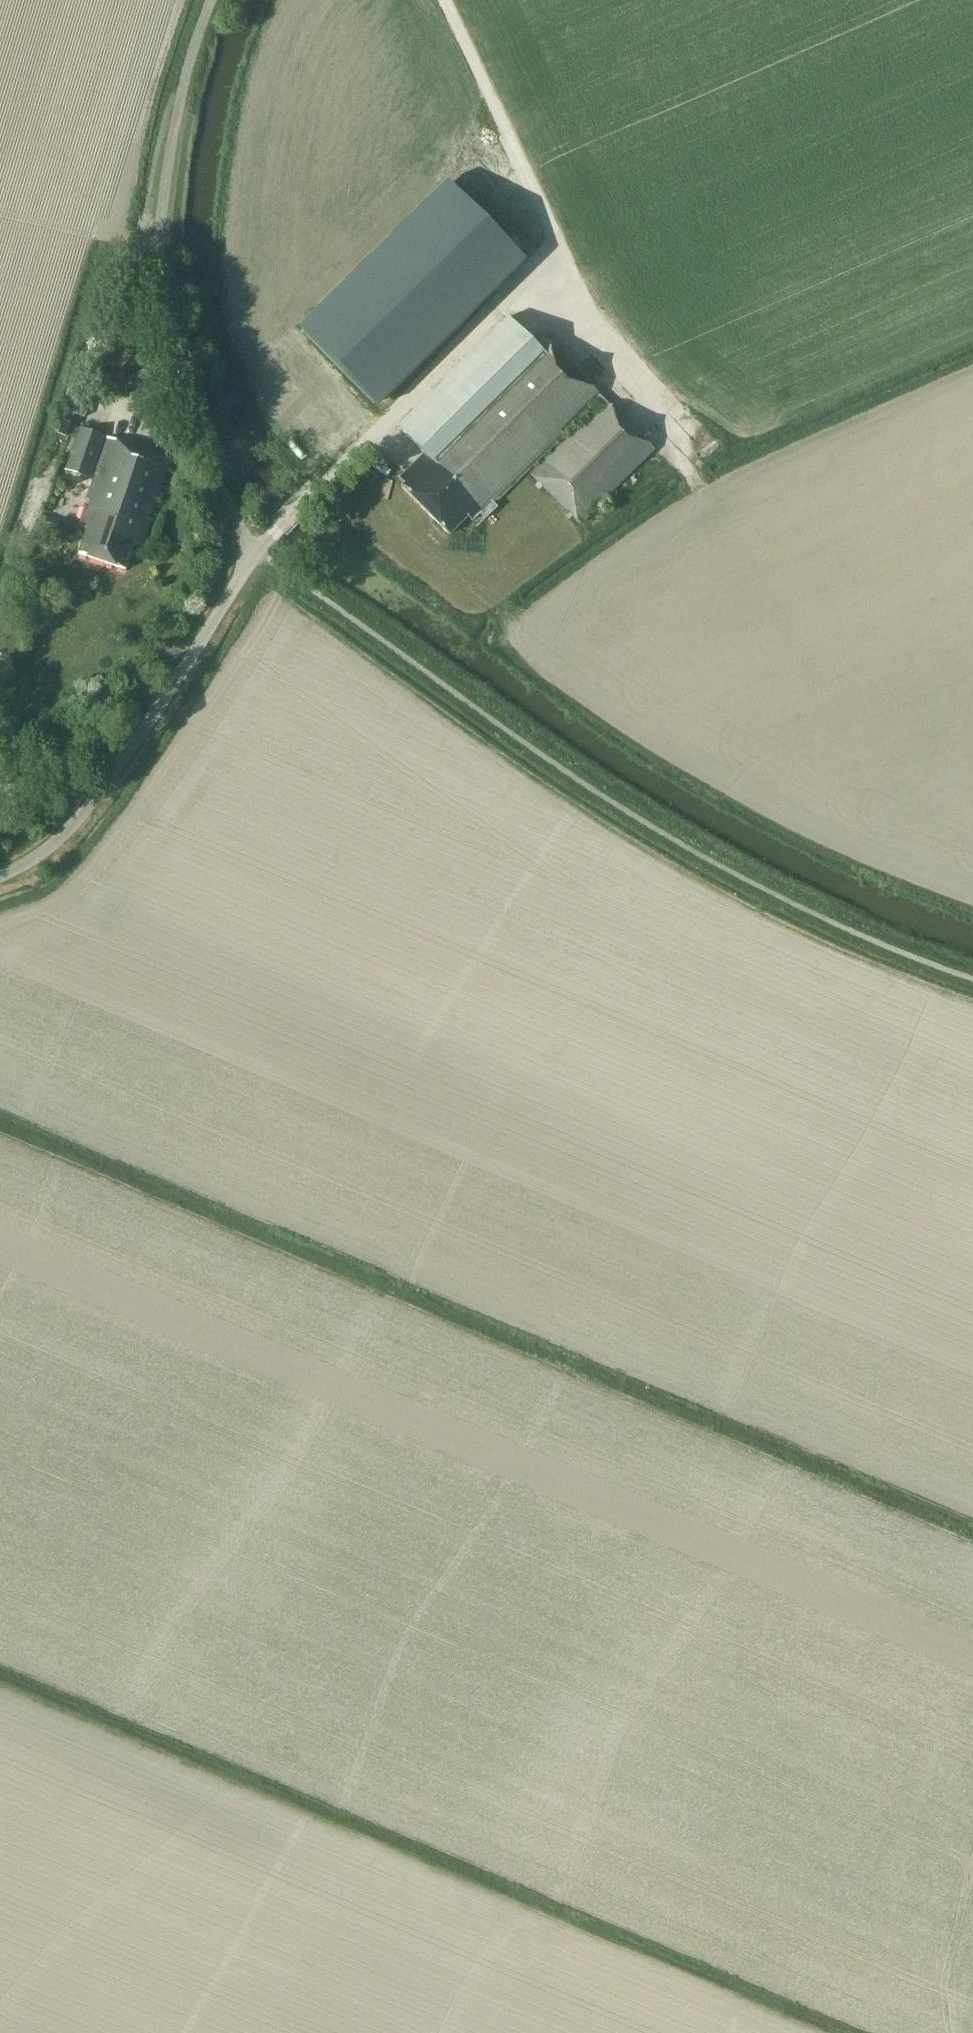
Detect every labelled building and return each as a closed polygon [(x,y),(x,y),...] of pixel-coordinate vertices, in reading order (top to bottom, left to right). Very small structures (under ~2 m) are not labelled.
[(301,330),(374,404),(522,257),(449,183),(301,330)] [(507,317),(498,326),(397,427),(424,454),(399,479),(403,484),(401,486),(448,534),(467,516),(471,520),(479,512),(485,518),(497,507),(493,503),(594,401),(599,405),(531,474),(580,523),(654,450),(540,335),(533,343),(507,317)] [(84,417),(88,406),(68,400),(65,410),(84,417)] [(90,479),(105,436),(78,427),(63,470),(90,479)] [(171,458),(107,437),(78,525),(87,528),(78,554),(125,570),(134,544),(141,546),(171,458)] [(56,532),(59,521),(46,517),(42,528),(56,532)]
